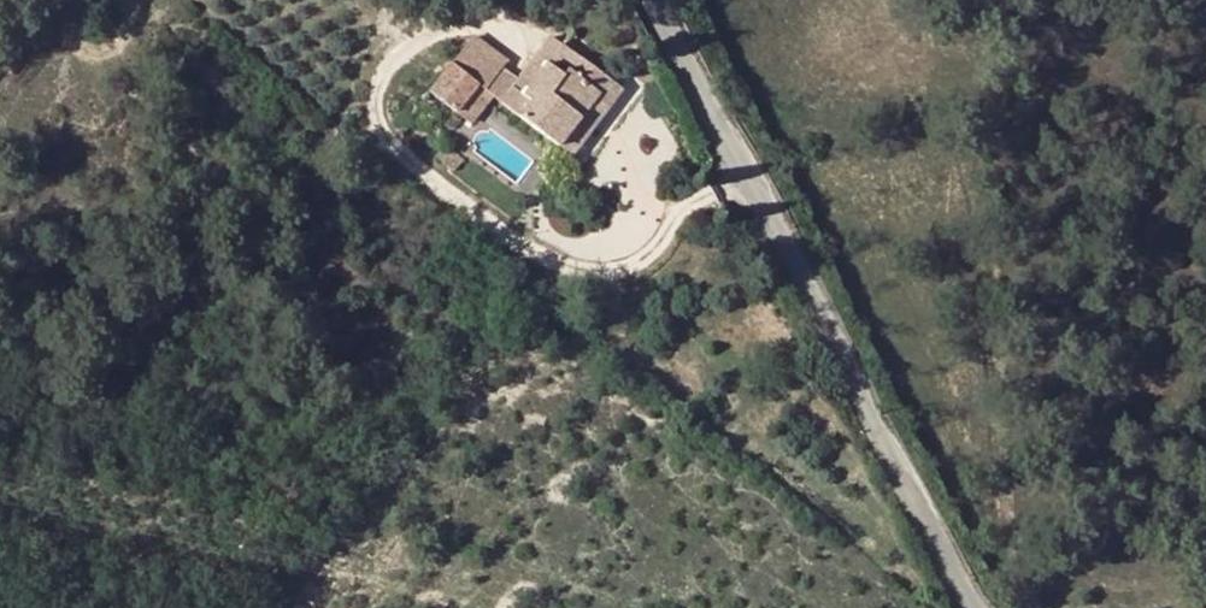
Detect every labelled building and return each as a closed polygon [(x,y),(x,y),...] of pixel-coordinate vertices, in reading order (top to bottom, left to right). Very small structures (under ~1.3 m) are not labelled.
[(557,146),(597,91),(614,104),(624,89),(550,37),(501,103),(557,146)] [(466,75),(480,60),(463,49),(452,64),(466,75)] [(466,75),(452,64),(430,94),(455,113),(479,83),(466,75)] [(574,158),(614,104),(597,91),(557,146),(574,158)]
